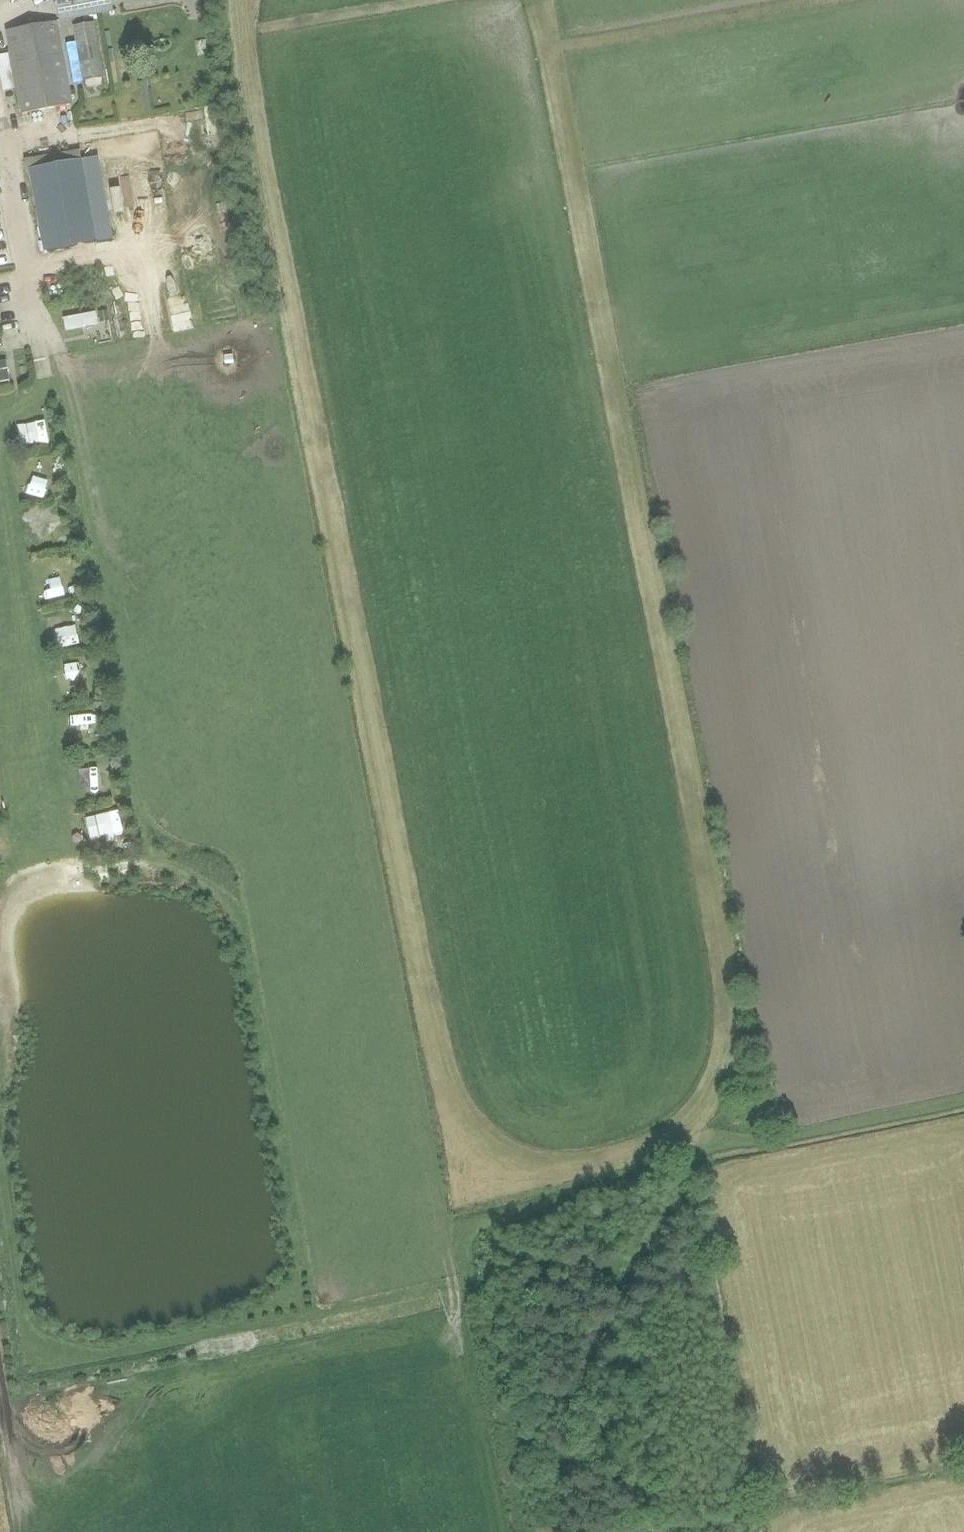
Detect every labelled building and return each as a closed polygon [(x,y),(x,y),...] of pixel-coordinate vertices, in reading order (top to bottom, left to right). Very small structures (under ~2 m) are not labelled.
[(21,113),(73,104),(57,21),(6,31),(21,113)] [(73,83),(104,78),(94,22),(72,26),(76,48),(68,50),(73,83)] [(29,154),(30,168),(85,163),(83,148),(29,154)] [(100,309),(67,313),(68,327),(102,323),(100,309)] [(7,369),(0,370),(0,382),(9,380),(7,369)] [(53,511),(35,530),(46,540),(64,521),(53,511)] [(93,786),(110,785),(109,770),(92,771),(93,786)]
